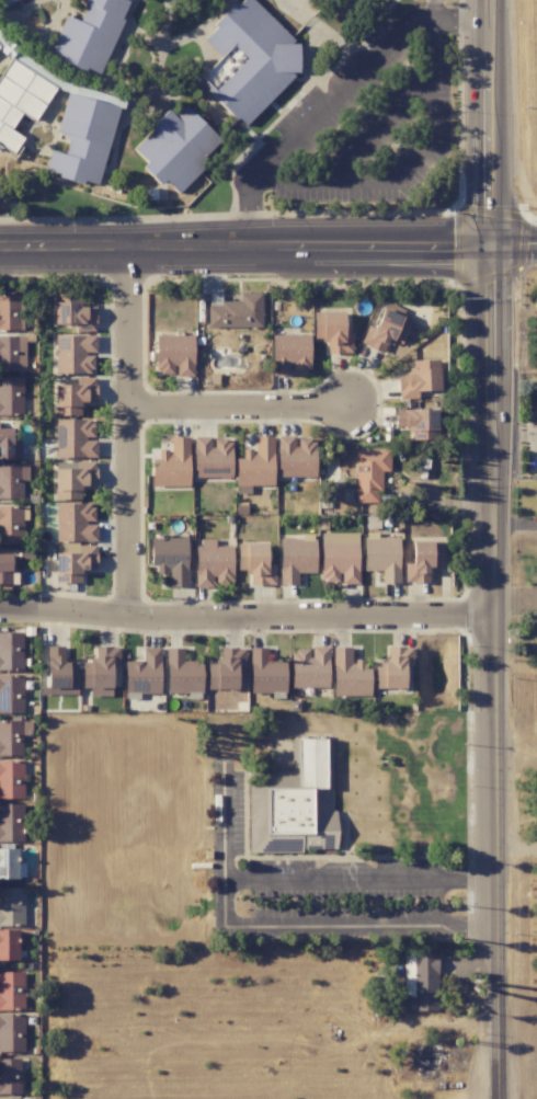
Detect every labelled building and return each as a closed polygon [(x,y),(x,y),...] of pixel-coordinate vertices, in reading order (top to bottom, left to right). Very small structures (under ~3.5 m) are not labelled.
[(130,0),(78,0),(86,3),(79,21),(65,15),(49,55),(100,75),(130,0)] [(201,77),(201,85),(244,127),(293,78),(292,73),(298,73),(298,44),(252,0),(242,0),(237,5),(231,6),(214,23),(214,29),(203,40),(220,57),(201,77)] [(14,153),(23,137),(11,130),(21,112),(36,120),(55,86),(34,74),(34,62),(17,52),(11,52),(11,56),(0,75),(0,145),(14,153)] [(118,106),(66,93),(56,134),(68,137),(64,154),(50,150),(44,173),(99,186),(118,106)] [(178,194),(209,163),(204,158),(221,140),(185,105),(174,117),(168,111),(131,149),(146,163),(141,167),(159,185),(164,180),(178,194)] [(208,328),(262,327),(261,293),(240,293),(240,302),(212,302),(212,297),(207,297),(208,328)] [(0,295),(0,330),(23,329),(23,295),(0,295)] [(75,324),(75,331),(95,331),(95,306),(80,307),(80,302),(53,303),(54,325),(75,324)] [(411,320),(382,308),(374,328),(367,326),(360,344),(382,353),(387,340),(400,346),(411,320)] [(344,312),(313,313),(313,341),(327,341),(327,354),(352,353),(351,333),(344,334),(344,312)] [(309,334),(271,335),(272,376),(290,375),(290,373),(310,372),(309,334)] [(55,335),(54,373),(94,374),(94,354),(95,354),(95,336),(55,335)] [(174,374),(174,376),(193,376),(194,336),(155,335),(155,374),(174,374)] [(25,336),(0,336),(0,371),(25,371),(25,336)] [(418,398),(417,391),(439,390),(438,359),(413,360),(413,374),(397,374),(398,399),(418,398)] [(23,416),(22,377),(0,377),(0,416),(23,416)] [(82,415),(82,402),(95,402),(95,377),(77,378),(77,384),(54,385),(54,416),(82,415)] [(437,409),(395,410),(395,427),(409,427),(409,440),(437,439),(437,409)] [(93,419),(55,420),(55,458),(96,457),(95,439),(93,439),(93,419)] [(19,458),(19,440),(13,441),(13,428),(0,429),(0,459),(19,458)] [(193,477),(231,478),(232,440),(212,440),(212,437),(194,436),(193,477)] [(273,486),(274,436),(254,436),(254,450),(242,449),(242,458),(236,458),(235,494),(250,494),(250,485),(273,486)] [(277,477),(315,477),(314,438),(295,439),(295,436),(277,436),(277,477)] [(189,487),(189,437),(170,437),(170,451),(158,451),(158,459),(151,459),(151,486),(189,487)] [(377,503),(377,492),(381,492),(381,471),(389,471),(389,449),(354,450),(355,503),(377,503)] [(55,500),(82,499),(82,486),(96,485),(95,461),(76,461),(76,468),(54,469),(55,500)] [(22,498),(22,481),(28,481),(28,463),(0,464),(0,499),(22,498)] [(55,541),(97,542),(97,523),(94,523),(94,504),(56,504),(55,541)] [(22,519),(27,519),(27,506),(0,506),(0,544),(23,544),(22,519)] [(358,533),(320,533),(321,583),(340,583),(340,584),(358,584),(358,533)] [(315,573),(314,534),(302,534),(302,539),(279,539),(280,585),(298,585),(297,573),(315,573)] [(398,537),(376,538),(376,536),(371,536),(371,534),(363,534),(364,571),(381,571),(382,583),(399,583),(398,537)] [(187,537),(149,538),(150,573),(169,573),(169,587),(187,587),(187,537)] [(196,587),(214,587),(214,581),(232,581),(232,546),(215,546),(215,539),(196,539),(196,587)] [(442,569),(442,541),(411,541),(411,564),(404,564),(405,583),(428,582),(428,569),(442,569)] [(267,566),(267,544),(237,543),(237,572),(250,572),(250,585),(274,585),(275,566),(267,566)] [(0,554),(0,584),(17,584),(17,576),(11,576),(11,554),(0,554)] [(23,670),(22,632),(0,633),(0,671),(23,670)] [(77,662),(64,662),(63,646),(46,646),(47,695),(78,694),(77,662)] [(83,688),(90,688),(90,697),(112,696),(111,666),(119,665),(119,646),(94,647),(95,660),(82,660),(83,688)] [(329,646),(310,646),(310,650),(291,650),(291,688),(328,688),(329,646)] [(160,694),(161,647),(142,647),(142,661),(124,661),(124,694),(160,694)] [(202,693),(201,661),(184,661),(184,647),(165,648),(166,693),(202,693)] [(250,693),(286,692),(285,660),(268,660),(268,647),(249,648),(250,693)] [(332,696),(370,696),(370,668),(364,668),(364,661),(351,661),(351,647),(332,647),(332,696)] [(413,647),(387,647),(387,661),(375,661),(375,688),(405,688),(405,665),(412,665),(413,647)] [(208,662),(207,689),(237,689),(238,666),(244,667),(245,648),(221,648),(220,662),(208,662)] [(0,675),(0,713),(22,713),(23,675),(0,675)] [(22,756),(22,735),(31,735),(31,721),(0,721),(0,756),(22,756)] [(336,849),(333,771),(327,772),(326,749),(332,748),(331,737),(290,739),(291,770),(247,772),(249,815),(253,815),(254,824),(253,824),(254,837),(248,837),(248,853),(336,849)] [(23,799),(23,760),(0,760),(0,799),(23,799)] [(23,841),(23,804),(0,804),(0,841),(23,841)] [(24,878),(24,863),(18,863),(18,848),(0,849),(0,879),(24,878)] [(0,888),(0,926),(24,926),(23,887),(0,888)] [(18,960),(18,929),(0,930),(0,960),(18,960)] [(437,955),(403,955),(404,1011),(438,1011),(437,955)] [(24,1010),(24,972),(0,972),(0,1010),(24,1010)] [(24,1052),(24,1014),(0,1013),(0,1052),(24,1052)] [(0,1058),(0,1094),(20,1094),(19,1058),(0,1058)]
